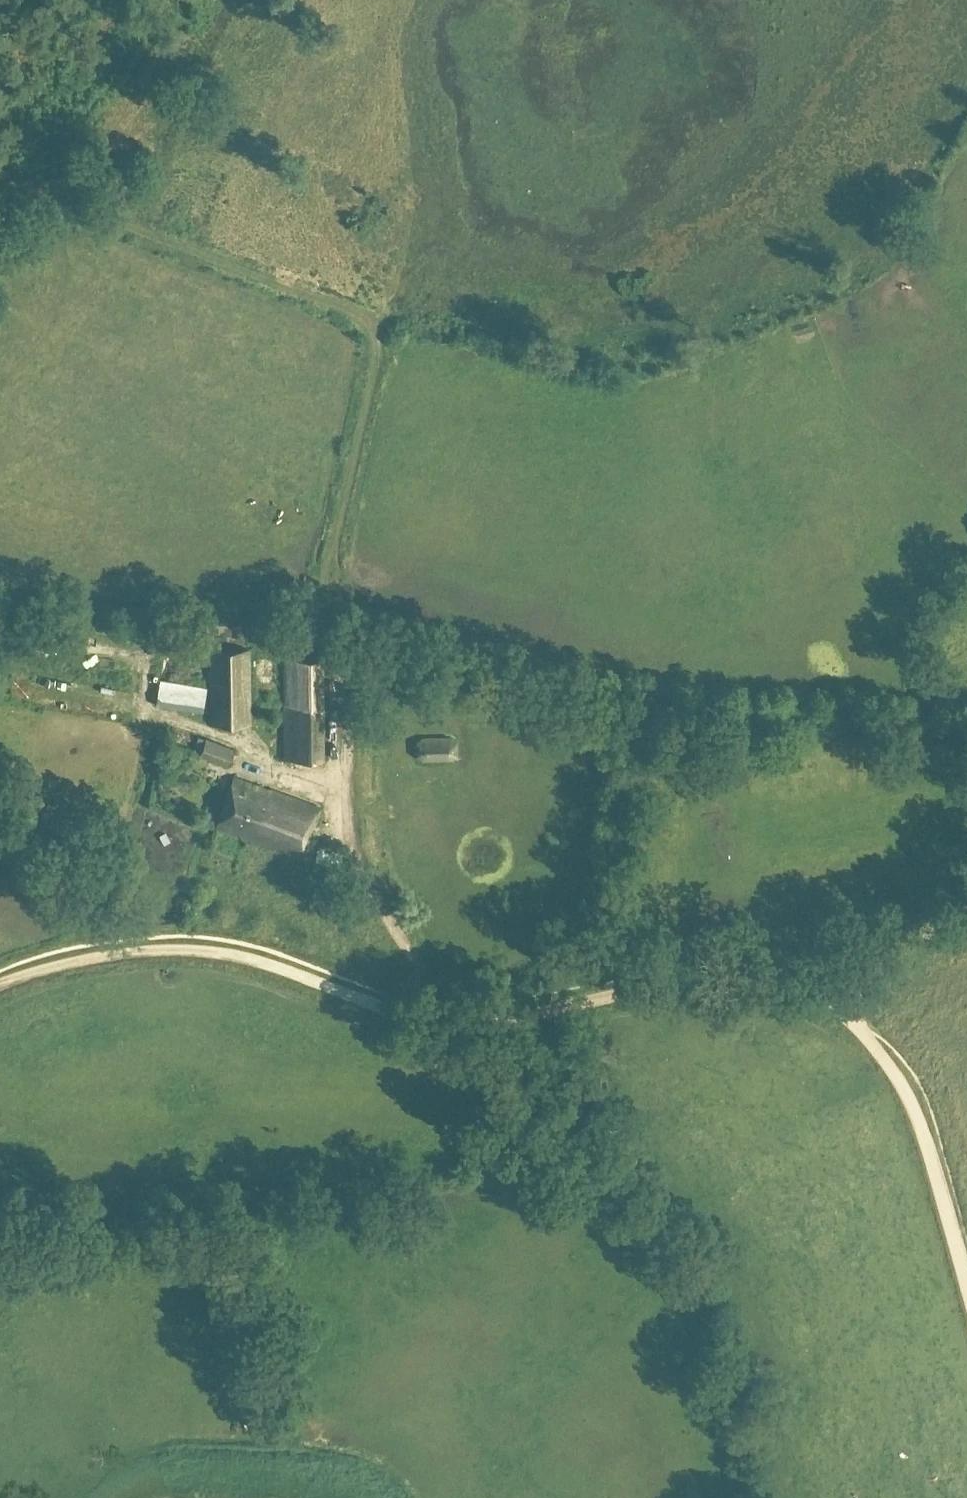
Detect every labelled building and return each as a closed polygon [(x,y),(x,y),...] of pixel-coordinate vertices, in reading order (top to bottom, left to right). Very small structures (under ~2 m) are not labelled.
[(213,724),(251,723),(250,651),(212,651),(213,724)] [(284,759),(326,760),(326,660),(283,659),(284,759)] [(204,714),(207,687),(161,680),(158,706),(204,714)] [(201,756),(207,759),(229,767),(235,751),(214,744),(206,741),(201,756)] [(460,758),(460,743),(416,742),(416,760),(460,758)] [(303,859),(320,810),(237,780),(219,829),(303,859)]
